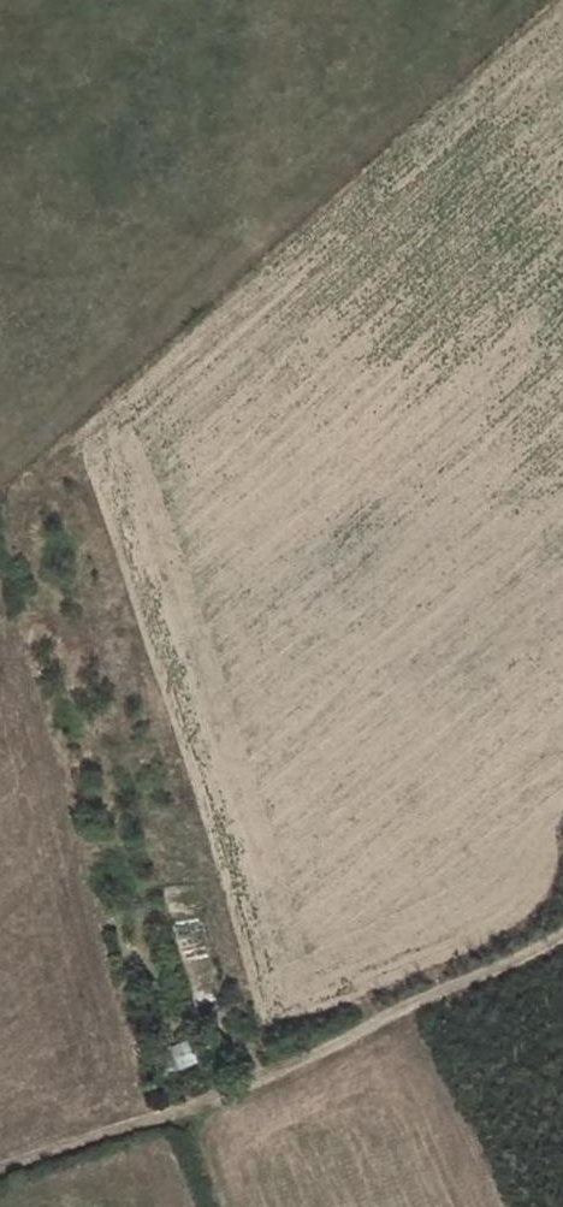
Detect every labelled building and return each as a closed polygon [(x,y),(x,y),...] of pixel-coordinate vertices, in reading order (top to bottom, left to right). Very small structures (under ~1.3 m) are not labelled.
[(192,1041),(173,1049),(181,1069),(201,1061),(192,1041)]
